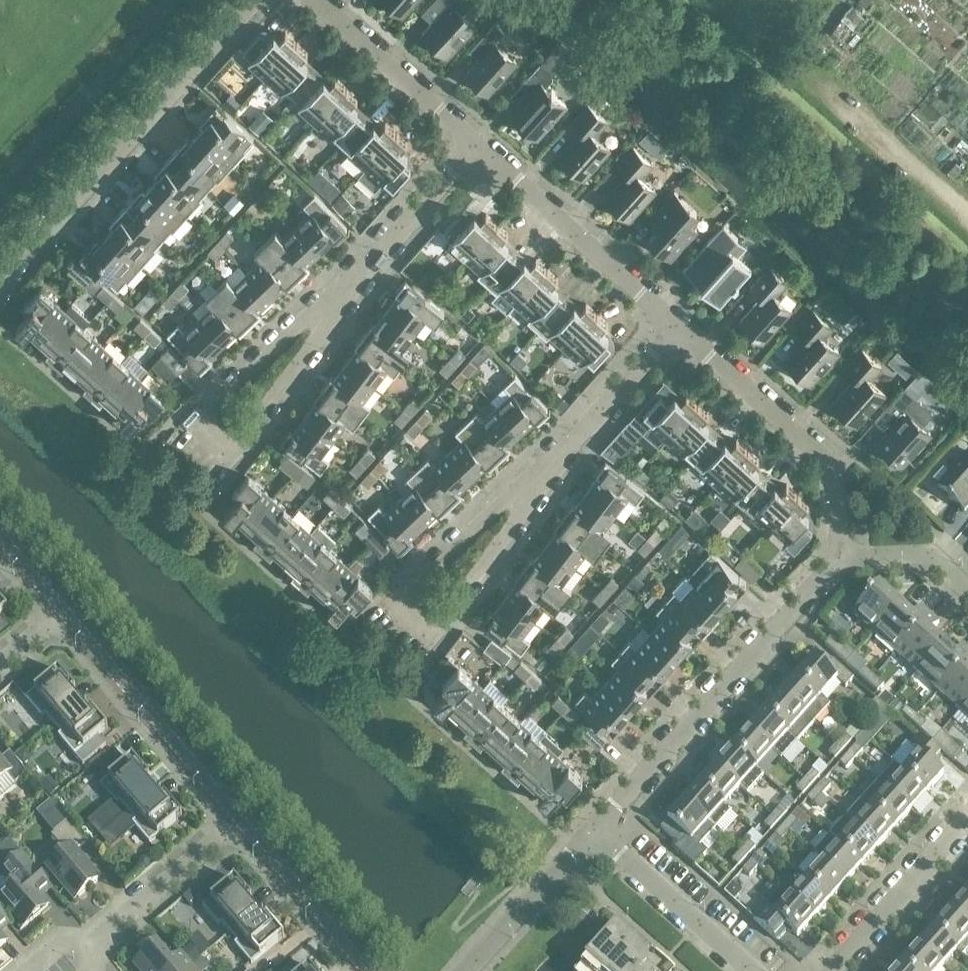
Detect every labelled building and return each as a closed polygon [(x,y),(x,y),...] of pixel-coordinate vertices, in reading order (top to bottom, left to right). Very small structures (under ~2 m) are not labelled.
[(386,4),(391,9),(395,9),(403,15),(417,0),(386,0),(386,4)] [(422,12),(423,13),(435,0),(433,0),(422,12)] [(477,25),(463,12),(475,0),(442,0),(448,6),(423,33),(449,56),(477,25)] [(853,29),(864,17),(852,6),(841,19),(853,29)] [(489,93),(517,61),(496,42),(506,31),(495,21),(471,48),(472,49),(489,30),(498,38),(466,73),(477,83),(478,86),(483,91),(487,91),(489,93)] [(248,62),(265,77),(297,42),(286,32),(280,38),(275,33),(269,39),(260,32),(243,51),(251,59),(248,62)] [(853,46),(861,38),(857,34),(849,43),(853,46)] [(297,42),(265,77),(282,93),(285,89),(293,96),(314,74),(306,66),(308,64),(303,58),(308,52),(297,42)] [(546,86),(553,78),(553,73),(540,62),(515,90),(525,99),(512,114),(538,137),(567,104),(554,93),(556,91),(552,88),(551,90),(546,86)] [(322,81),(314,74),(293,96),(302,104),(298,107),(315,122),(347,87),(336,77),(330,83),(324,78),(322,81)] [(347,87),(315,122),(332,138),(335,134),(343,141),(364,119),(356,111),(358,109),(353,103),(358,97),(347,87)] [(568,170),(573,173),(576,172),(583,178),(610,148),(598,137),(597,131),(606,121),(607,122),(608,121),(588,103),(572,121),(582,131),(559,156),(566,163),(566,166),(568,170)] [(203,127),(197,133),(232,164),(254,139),(217,105),(200,123),(203,127)] [(936,134),(948,120),(943,116),(931,129),(936,134)] [(372,126),(364,119),(343,141),(352,149),(348,152),(365,167),(397,132),(386,122),(380,128),(374,123),(372,126)] [(397,132),(365,167),(382,183),(385,179),(394,187),(411,168),(403,160),(408,154),(403,148),(408,142),(397,132)] [(187,137),(171,155),(209,189),(232,164),(197,133),(191,140),(187,137)] [(962,138),(953,147),(958,151),(959,150),(967,156),(967,154),(967,143),(962,138)] [(655,189),(644,179),(644,173),(653,163),(634,146),(617,164),(628,174),(606,198),(629,218),(655,189)] [(158,176),(152,183),(187,214),(209,189),(171,155),(155,173),(158,176)] [(963,168),(956,162),(947,171),(954,178),(963,168)] [(263,190),(270,197),(280,186),(272,180),(263,190)] [(142,187),(126,205),(164,239),(187,214),(152,183),(146,190),(142,187)] [(263,190),(253,200),(261,207),(270,197),(263,190)] [(671,257),(697,228),(684,217),(693,207),(675,191),(656,211),(665,219),(649,237),(671,257)] [(311,212),(297,225),(322,251),(335,238),(338,240),(349,230),(315,194),(304,204),(311,212)] [(113,226),(107,233),(142,264),(164,239),(126,205),(110,223),(113,226)] [(449,243),(466,258),(498,223),(487,213),(481,219),(475,214),(469,220),(461,212),(443,231),(452,239),(449,243)] [(498,223),(466,258),(483,273),(486,270),(494,277),(515,254),(506,247),(509,244),(503,239),(509,233),(498,223)] [(719,301),(721,301),(734,286),(736,287),(739,283),(738,282),(752,266),(739,255),(748,245),(723,223),(683,268),(684,269),(696,256),(708,266),(696,279),(708,291),(707,294),(720,300),(719,301)] [(276,231),(266,241),(300,277),(310,267),(307,264),(322,251),(297,225),(283,238),(276,231)] [(218,240),(225,247),(234,236),(227,230),(218,240)] [(97,237),(81,255),(118,290),(142,264),(107,233),(101,240),(97,237)] [(218,240),(208,250),(216,257),(225,247),(218,240)] [(262,258),(248,271),(273,297),(287,284),(290,287),(300,277),(266,241),(255,251),(262,258)] [(523,261),(515,254),(494,277),(502,284),(499,288),(516,303),(548,268),(536,258),(531,264),(525,259),(523,261)] [(91,281),(73,264),(68,269),(86,286),(91,281)] [(764,340),(792,309),(776,294),(788,281),(769,265),(751,285),(762,295),(741,319),(764,340)] [(548,268),(516,303),(533,318),(536,315),(544,322),(564,299),(556,292),(559,289),(553,284),(559,278),(548,268)] [(227,277),(217,287),(251,323),(261,313),(259,310),(273,297),(248,271),(234,284),(227,277)] [(172,290),(180,297),(189,286),(182,280),(172,290)] [(445,311),(405,281),(396,292),(399,295),(387,311),(416,332),(428,317),(435,322),(445,311)] [(117,310),(124,303),(103,284),(97,292),(117,310)] [(213,304),(199,317),(224,343),(238,330),(241,333),(251,323),(217,287),(207,297),(213,304)] [(30,329),(40,338),(65,310),(41,288),(25,305),(30,310),(17,325),(26,333),(30,329)] [(172,290),(163,300),(170,307),(180,297),(172,290)] [(573,306),(564,299),(544,322),(552,329),(549,333),(566,348),(597,313),(586,303),(581,309),(575,304),(573,306)] [(832,359),(839,351),(826,339),(826,333),(833,326),(814,309),(797,327),(807,337),(786,360),(793,367),(793,371),(795,375),(800,377),(803,376),(810,382),(822,370),(826,371),(833,363),(832,359)] [(65,310),(40,338),(50,347),(46,352),(54,359),(84,326),(65,310)] [(416,332),(387,311),(376,325),(372,323),(364,334),(403,365),(412,353),(404,347),(416,332)] [(597,313),(566,348),(583,363),(586,359),(595,367),(612,348),(603,340),(609,334),(603,329),(609,323),(597,313)] [(179,323),(168,334),(202,370),(212,360),(210,357),(224,343),(199,317),(185,331),(179,323)] [(155,344),(162,337),(141,318),(134,325),(155,344)] [(84,326),(54,359),(63,367),(67,363),(77,372),(103,343),(84,326)] [(403,365),(364,334),(355,345),(358,348),(346,364),(375,385),(387,370),(394,376),(403,365)] [(103,343),(77,372),(87,381),(84,385),(92,393),(121,360),(103,343)] [(187,364),(170,346),(161,354),(179,373),(187,364)] [(466,354),(458,347),(440,368),(447,375),(466,354)] [(885,393),(873,382),(873,376),(882,366),(863,349),(845,368),(856,378),(833,403),(857,424),(885,393)] [(470,358),(452,379),(459,386),(478,365),(470,358)] [(121,360),(92,393),(101,401),(105,396),(115,405),(140,377),(121,360)] [(375,385),(346,364),(335,379),(331,377),(323,388),(362,418),(371,407),(363,400),(375,385)] [(550,411),(515,375),(505,385),(511,392),(497,406),(522,432),(536,418),(539,421),(550,411)] [(140,377),(115,405),(125,415),(121,419),(130,427),(144,412),(149,417),(165,400),(140,377)] [(922,424),(933,412),(905,386),(875,419),(876,420),(880,415),(892,427),(878,443),(902,464),(931,432),(922,424)] [(362,418),(323,388),(314,399),(317,401),(305,417),(334,439),(346,423),(354,429),(362,418)] [(659,446),(666,438),(698,403),(687,393),(681,399),(676,394),(670,400),(661,393),(644,412),(652,420),(649,423),(643,431),(659,446)] [(394,418),(402,425),(421,404),(413,397),(394,418)] [(698,403),(666,438),(683,454),(686,450),(694,457),(715,435),(707,427),(709,425),(704,419),(709,413),(698,403)] [(477,411),(466,422),(501,458),(511,448),(508,445),(522,432),(497,406),(484,419),(477,411)] [(425,408),(406,429),(414,436),(433,415),(425,408)] [(334,439),(305,417),(293,432),(290,430),(281,442),(321,472),(330,460),(322,454),(334,439)] [(501,458),(466,422),(456,432),(463,439),(449,452),(474,478),(488,465),(491,467),(501,458)] [(723,442),(715,435),(694,457),(703,465),(699,468),(716,483),(748,448),(737,438),(731,444),(725,439),(723,442)] [(349,468),(357,475),(375,454),(368,447),(349,468)] [(748,448),(716,483),(733,499),(736,495),(744,502),(765,480),(757,472),(759,470),(754,464),(759,458),(748,448)] [(428,458),(418,468),(452,504),(462,494),(460,491),(474,478),(449,452),(435,465),(428,458)] [(308,486),(316,476),(287,453),(279,463),(308,486)] [(938,487),(965,511),(967,508),(967,454),(938,487)] [(380,458),(361,479),(369,486),(387,465),(380,458)] [(599,476),(588,491),(616,513),(628,498),(636,503),(645,492),(605,461),(596,473),(599,476)] [(452,504),(418,468),(407,478),(414,485),(400,498),(425,524),(439,511),(442,514),(452,504)] [(238,516),(248,525),(274,497),(249,475),(233,492),(238,497),(225,512),(234,520),(238,516)] [(773,487),(765,480),(744,502),(753,510),(749,513),(766,528),(798,493),(787,483),(781,489),(775,484),(773,487)] [(335,505),(341,498),(330,489),(324,496),(335,505)] [(616,513),(588,491),(576,506),(572,504),(564,515),(603,546),(612,534),(604,528),(616,513)] [(798,493),(766,528),(783,544),(786,540),(795,548),(812,529),(803,521),(809,515),(804,509),(809,503),(798,493)] [(274,497),(248,525),(258,534),(254,539),(263,547),(292,514),(274,497)] [(344,514),(351,507),(341,498),(335,505),(344,514)] [(379,504),(368,514),(403,551),(413,540),(411,538),(425,524),(400,498),(386,511),(379,504)] [(292,514),(263,547),(271,554),(275,550),(285,559),(311,531),(292,514)] [(603,546),(564,515),(555,526),(558,529),(546,545),(575,567),(587,551),(595,557),(603,546)] [(365,538),(373,529),(365,520),(356,529),(365,538)] [(647,537),(654,543),(664,533),(657,526),(647,537)] [(381,555),(390,546),(373,529),(365,538),(381,555)] [(311,531),(285,559),(295,568),(291,572),(300,580),(330,548),(311,531)] [(638,547),(645,553),(654,543),(647,537),(638,547)] [(666,539),(658,548),(666,555),(674,546),(666,539)] [(575,567),(546,545),(535,560),(532,557),(523,569),(563,599),(571,587),(563,581),(575,567)] [(330,548),(300,580),(309,588),(313,583),(323,593),(348,564),(330,548)] [(709,567),(696,581),(722,606),(733,594),(737,597),(749,584),(748,583),(711,550),(701,560),(709,567)] [(735,563),(753,580),(762,571),(743,554),(735,563)] [(348,564),(323,593),(333,602),(329,606),(338,614),(352,599),(357,604),(373,587),(348,564)] [(644,564),(636,573),(644,579),(652,571),(644,564)] [(563,599),(523,569),(515,580),(518,582),(506,598),(534,619),(546,604),(554,610),(563,599)] [(636,573),(629,581),(637,588),(644,580),(636,573)] [(612,576),(593,597),(600,603),(619,583),(612,576)] [(674,590),(665,600),(703,635),(714,622),(711,619),(722,606),(696,581),(682,597),(674,590)] [(853,613),(875,633),(901,604),(879,584),(853,613)] [(534,619),(506,598),(494,613),(491,610),(482,622),(521,653),(530,641),(522,635),(534,619)] [(664,617),(650,631),(677,656),(688,644),(692,647),(703,635),(665,600),(656,610),(664,617)] [(7,611),(8,610),(0,601),(0,617),(7,611)] [(901,604),(875,633),(896,652),(931,614),(922,606),(914,615),(901,604)] [(601,612),(592,622),(599,629),(609,618),(601,612)] [(931,614),(896,652),(918,672),(944,643),(931,631),(939,622),(931,614)] [(567,626),(548,647),(555,654),(574,633),(567,626)] [(629,640),(620,650),(658,685),(669,672),(666,668),(677,656),(650,631),(636,647),(629,640)] [(834,634),(825,644),(847,664),(856,654),(834,634)] [(504,663),(511,653),(492,637),(484,647),(504,663)] [(918,672),(939,691),(967,659),(967,648),(964,645),(956,654),(944,643),(918,672)] [(619,667),(605,681),(632,706),(643,694),(647,697),(658,685),(620,650),(611,660),(619,667)] [(814,657),(797,675),(821,697),(837,679),(846,687),(854,678),(833,659),(826,667),(814,657)] [(939,691),(961,710),(967,702),(967,659),(939,691)] [(526,678),(532,670),(521,660),(515,668),(526,678)] [(447,705),(458,714),(483,686),(459,664),(443,681),(448,686),(435,701),(444,709),(447,705)] [(865,668),(859,675),(869,683),(875,677),(865,668)] [(46,715),(54,724),(79,703),(66,688),(70,684),(58,670),(57,670),(58,671),(26,697),(43,717),(46,715)] [(535,686),(542,679),(532,670),(526,678),(535,686)] [(821,697),(797,675),(781,693),(805,715),(821,697)] [(875,677),(869,683),(878,692),(884,685),(875,677)] [(584,690),(575,701),(612,734),(611,734),(612,735),(624,722),(621,718),(632,706),(605,681),(591,697),(584,690)] [(483,686),(458,714),(468,723),(464,728),(473,736),(502,703),(483,686)] [(805,715),(781,693),(765,711),(789,732),(788,733),(798,741),(814,723),(805,715)] [(563,711),(570,704),(559,694),(552,702),(563,711)] [(881,714),(886,707),(877,699),(871,705),(881,714)] [(91,718),(79,703),(54,724),(61,733),(58,736),(75,756),(107,729),(108,728),(96,714),(91,718)] [(502,703),(473,736),(481,743),(485,739),(496,748),(521,720),(502,703)] [(573,720),(580,713),(570,704),(563,711),(573,720)] [(890,722),(895,716),(886,707),(881,714),(890,722)] [(908,707),(902,713),(912,722),(917,715),(908,707)] [(789,732),(765,711),(749,729),(773,750),(788,733),(789,732)] [(917,715),(912,722),(921,730),(926,724),(917,715)] [(521,720),(496,748),(505,757),(502,761),(510,769),(540,737),(521,720)] [(598,747),(607,737),(588,720),(580,730),(598,747)] [(773,750),(749,729),(733,747),(757,768),(773,750)] [(933,741),(955,761),(964,751),(942,732),(933,741)] [(837,744),(844,749),(852,740),(845,735),(837,744)] [(919,753),(903,771),(927,792),(944,774),(932,763),(939,755),(918,736),(910,745),(919,753)] [(540,737),(510,769),(519,777),(523,772),(533,782),(558,754),(540,737)] [(829,753),(835,759),(844,749),(837,744),(829,753)] [(848,754),(855,759),(863,750),(857,744),(848,754)] [(757,768),(733,747),(717,765),(740,786),(757,768)] [(28,773),(10,752),(1,759),(0,757),(0,781),(8,774),(16,783),(28,773)] [(558,754),(533,782),(543,791),(539,795),(548,803),(562,788),(567,793),(583,776),(558,754)] [(848,754),(840,763),(846,769),(855,759),(848,754)] [(120,803),(128,812),(153,790),(140,775),(144,772),(132,757),(132,758),(132,759),(100,785),(117,805),(120,803)] [(740,786),(717,765),(701,782),(724,804),(740,786)] [(811,785),(819,776),(814,771),(805,780),(811,785)] [(903,771),(887,789),(911,810),(927,792),(903,771)] [(811,785),(805,780),(797,789),(803,795),(811,785)] [(816,790),(822,795),(830,786),(825,780),(816,790)] [(724,804),(701,782),(685,800),(708,822),(709,821),(724,804)] [(887,789),(871,807),(895,828),(911,810),(887,789)] [(165,806),(153,790),(128,812),(135,821),(133,823),(149,843),(181,817),(182,816),(170,802),(165,806)] [(816,790),(808,799),(814,804),(822,795),(816,790)] [(39,808),(54,829),(68,820),(54,798),(39,808)] [(708,822),(685,800),(668,819),(669,820),(662,828),(679,844),(676,848),(695,866),(708,852),(700,846),(716,828),(709,821),(708,822)] [(773,815),(779,821),(787,812),(781,806),(773,815)] [(871,807),(855,825),(879,846),(895,828),(871,807)] [(765,825),(771,831),(779,821),(773,815),(765,825)] [(784,825),(790,831),(798,822),(792,816),(784,825)] [(75,900),(101,878),(77,851),(87,843),(68,821),(52,835),(65,851),(47,866),(75,900)] [(784,825),(775,835),(782,840),(790,831),(784,825)] [(855,825),(839,843),(863,864),(879,846),(855,825)] [(747,857),(755,847),(749,842),(741,851),(747,857)] [(839,843),(823,860),(847,882),(863,864),(839,843)] [(747,857),(741,851),(732,860),(739,866),(747,857)] [(766,857),(760,852),(752,861),(758,867),(766,857)] [(48,906),(28,881),(39,872),(23,853),(3,870),(11,880),(11,886),(0,895),(0,896),(25,925),(20,929),(20,930),(48,906)] [(823,860),(807,878),(831,900),(847,882),(823,860)] [(758,867),(752,861),(743,870),(750,876),(758,867)] [(807,878),(791,896),(814,917),(831,900),(807,878)] [(222,924),(230,933),(255,911),(242,897),(247,893),(235,879),(234,879),(234,880),(203,906),(219,926),(222,924)] [(782,888),(766,906),(758,915),(778,933),(786,925),(798,936),(814,917),(791,896),(782,888)] [(966,892),(950,910),(967,926),(967,894),(966,892)] [(587,928),(598,916),(589,907),(577,919),(587,928)] [(950,910),(934,928),(957,950),(967,938),(967,926),(950,910)] [(255,911),(230,933),(238,942),(235,944),(252,964),(283,938),(284,937),(272,923),(268,927),(255,911)] [(957,950),(934,928),(918,946),(941,967),(957,950)] [(583,969),(585,970),(675,970),(674,970),(668,964),(664,969),(619,929),(583,969)] [(181,954),(172,962),(157,945),(135,965),(140,970),(196,970),(181,954)] [(918,946),(902,964),(910,970),(938,970),(941,967),(918,946)]
